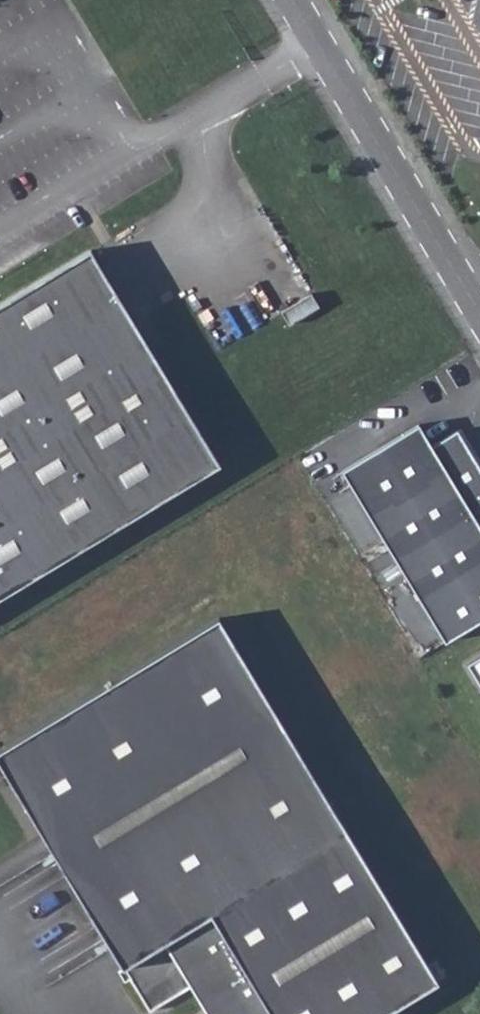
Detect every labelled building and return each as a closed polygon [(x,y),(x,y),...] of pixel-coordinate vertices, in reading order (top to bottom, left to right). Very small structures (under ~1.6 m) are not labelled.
[(87,250),(64,264),(106,335),(194,480),(218,466),(87,250)] [(64,264),(0,304),(0,598),(194,480),(106,335),(64,264)] [(346,473),(448,642),(479,623),(479,466),(459,431),(430,448),(419,429),(346,473)] [(0,748),(0,771),(39,835),(145,1012),(198,981),(219,1013),(385,1013),(436,984),(216,619),(0,748)] [(470,667),(479,685),(479,660),(470,667)]
